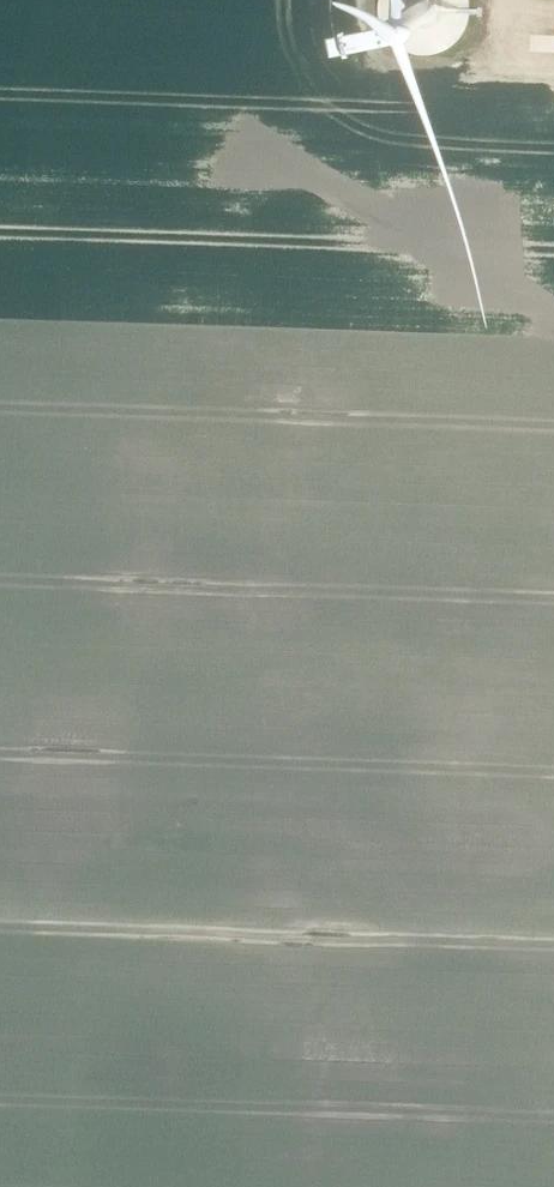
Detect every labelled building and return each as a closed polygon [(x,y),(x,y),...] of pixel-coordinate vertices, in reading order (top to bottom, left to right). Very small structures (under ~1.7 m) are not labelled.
[(413,11),(414,15),(417,18),(420,20),(425,21),(429,19),(432,16),(434,13),(435,8),(433,4),(430,1),(429,0),(418,0),(415,3),(413,6),(413,11)]
